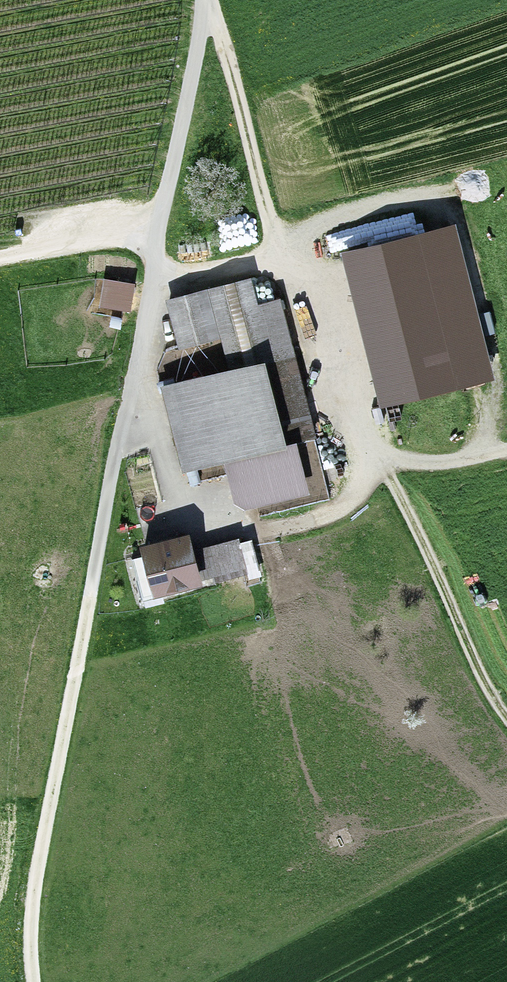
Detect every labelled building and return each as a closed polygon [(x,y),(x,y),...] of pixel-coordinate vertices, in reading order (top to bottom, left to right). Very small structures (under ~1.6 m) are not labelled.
[(341,249),(381,405),(495,376),(455,221),(341,249)] [(298,442),(318,436),(280,295),(258,301),(251,274),(208,286),(221,337),(229,365),(161,383),(184,470),(226,459),(237,500),(239,510),(311,491),(298,442)] [(100,305),(131,310),(135,285),(104,280),(100,305)] [(221,337),(208,286),(166,297),(179,348),(221,337)] [(120,327),(123,317),(113,314),(110,325),(120,327)] [(142,599),(203,582),(202,579),(195,548),(189,530),(140,543),(142,555),(133,557),(142,599)] [(214,582),(249,573),(239,536),(195,548),(202,579),(213,576),(214,582)]
